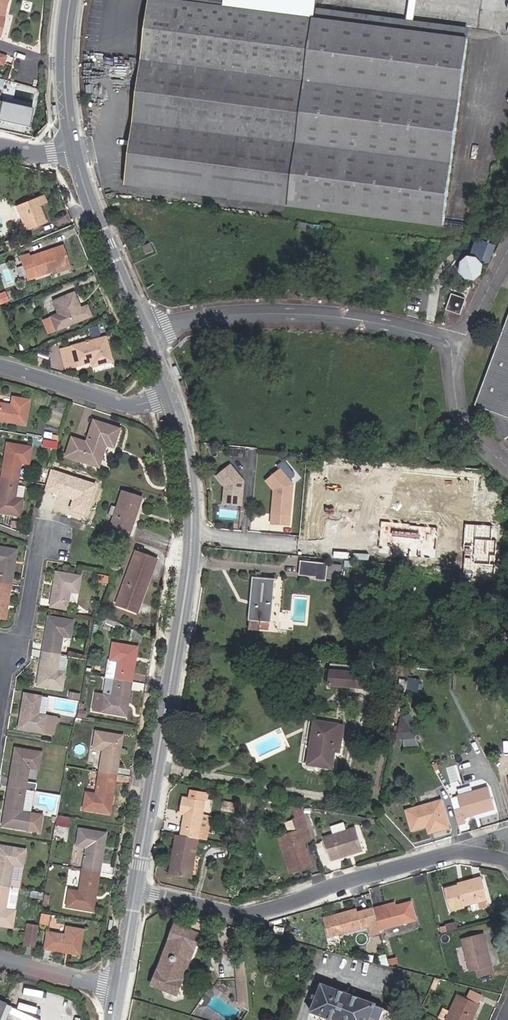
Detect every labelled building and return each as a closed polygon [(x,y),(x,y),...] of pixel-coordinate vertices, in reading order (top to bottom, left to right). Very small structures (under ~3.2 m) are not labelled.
[(291,207),(315,18),(168,0),(149,0),(125,186),(291,207)] [(320,9),(321,0),(168,0),(315,18),(318,19),(320,9)] [(325,20),(327,10),(320,9),(318,19),(325,20)] [(469,27),(327,10),(325,20),(467,39),(469,27)] [(291,207),(299,208),(325,20),(318,19),(315,18),(291,207)] [(443,227),(467,39),(325,20),(299,208),(443,227)] [(0,103),(0,123),(27,129),(31,109),(0,103)] [(43,195),(14,207),(21,224),(20,225),(23,232),(45,223),(38,206),(46,203),(43,195)] [(307,232),(308,224),(299,223),(299,231),(307,232)] [(485,242),(479,240),(471,258),(469,258),(466,260),(463,263),(462,265),(461,267),(461,270),(462,273),(464,276),(466,277),(469,279),(473,279),(475,278),(479,276),(481,272),(482,268),(481,263),(479,261),(477,260),(478,257),(483,259),(489,244),(489,242),(492,242),(495,241),(497,238),(498,236),(498,232),(496,229),(494,227),(492,226),(489,226),(486,227),(484,228),(483,229),(482,232),(482,234),(482,237),(484,240),(486,241),(485,242)] [(143,247),(146,254),(154,251),(150,243),(143,247)] [(28,258),(20,261),(27,281),(51,273),(68,267),(61,247),(28,258)] [(25,249),(17,252),(20,261),(28,258),(25,249)] [(69,270),(68,267),(51,273),(52,276),(69,270)] [(470,286),(465,284),(462,293),(467,295),(470,286)] [(72,294),(53,302),(58,315),(51,318),(56,331),(89,317),(84,307),(79,310),(72,294)] [(446,311),(460,315),(466,299),(452,294),(446,311)] [(476,405),(483,407),(505,438),(507,436),(507,319),(476,405)] [(104,338),(70,348),(75,367),(90,363),(94,362),(95,367),(111,362),(104,338)] [(75,367),(70,348),(60,350),(66,370),(75,367)] [(27,353),(19,356),(20,360),(28,362),(27,353)] [(0,404),(0,421),(24,424),(27,400),(12,398),(10,406),(0,404)] [(117,429),(92,421),(84,443),(71,438),(65,455),(97,467),(105,445),(111,447),(117,429)] [(43,432),(42,438),(49,440),(51,433),(43,432)] [(17,481),(20,463),(28,464),(31,448),(5,443),(0,475),(0,478),(17,481)] [(242,481),(231,464),(215,474),(221,484),(222,485),(224,489),(224,495),(221,495),(220,505),(239,507),(242,481)] [(298,492),(289,474),(272,484),(278,494),(279,495),(281,499),(280,505),(277,505),(275,522),(293,525),(298,492)] [(17,481),(0,478),(0,513),(19,516),(21,499),(14,498),(17,481)] [(17,485),(16,496),(23,497),(25,486),(17,485)] [(405,485),(378,493),(383,507),(393,504),(406,546),(432,538),(421,503),(411,506),(405,485)] [(127,537),(140,497),(120,491),(114,507),(111,506),(108,514),(112,515),(107,530),(127,537)] [(10,584),(15,551),(0,548),(0,583),(10,584)] [(138,613),(156,557),(133,549),(114,605),(138,613)] [(326,564),(301,562),(300,575),(315,576),(315,579),(325,580),(325,577),(326,564)] [(326,564),(325,577),(340,578),(341,566),(326,564)] [(49,608),(65,611),(67,603),(74,604),(78,576),(55,572),(49,608)] [(107,577),(96,575),(95,582),(106,584),(107,577)] [(274,580),(254,578),(249,630),(259,631),(260,628),(261,620),(269,621),(270,621),(274,580)] [(10,584),(0,583),(0,618),(4,618),(10,584)] [(48,617),(42,651),(58,654),(61,637),(69,638),(72,621),(48,617)] [(118,623),(105,617),(103,622),(116,629),(118,623)] [(261,620),(260,628),(268,629),(269,621),(261,620)] [(130,628),(127,636),(139,641),(142,634),(130,628)] [(106,678),(130,682),(136,648),(111,644),(106,678)] [(58,654),(42,651),(36,685),(60,689),(66,655),(58,654)] [(349,665),(339,664),(338,671),(328,670),(327,684),(379,690),(380,675),(348,672),(349,665)] [(124,716),(130,682),(106,678),(103,696),(94,695),(92,710),(124,716)] [(420,685),(409,683),(407,691),(417,693),(420,685)] [(44,716),(47,696),(23,692),(17,729),(52,734),(55,718),(44,716)] [(79,701),(80,694),(68,692),(67,699),(79,701)] [(392,720),(396,707),(387,704),(383,718),(392,720)] [(344,726),(316,721),(309,763),(331,767),(334,751),(340,752),(344,726)] [(97,772),(115,775),(120,736),(94,732),(92,749),(101,750),(97,772)] [(39,792),(40,785),(25,782),(28,768),(37,769),(40,752),(14,748),(8,786),(34,791),(39,792)] [(108,813),(115,775),(97,772),(94,794),(85,792),(82,809),(108,813)] [(34,791),(8,786),(1,826),(37,832),(40,817),(30,815),(34,791)] [(454,810),(459,825),(466,823),(464,818),(494,809),(488,787),(458,796),(462,808),(454,810)] [(184,815),(181,835),(198,838),(202,820),(205,802),(183,797),(181,809),(185,810),(184,815)] [(431,824),(433,831),(448,827),(441,800),(407,811),(413,829),(427,825),(431,824)] [(234,803),(224,801),(222,810),(233,811),(234,803)] [(304,841),(313,838),(306,817),(286,823),(289,833),(279,837),(291,872),(312,865),(304,841)] [(198,838),(207,839),(210,822),(202,820),(198,838)] [(355,828),(323,838),(331,860),(362,850),(355,828)] [(85,848),(81,869),(98,872),(105,834),(79,830),(76,846),(85,848)] [(181,835),(176,834),(169,875),(187,878),(191,857),(195,858),(198,838),(181,835)] [(8,887),(11,865),(21,866),(24,850),(0,846),(0,885),(8,887)] [(244,848),(231,846),(229,859),(242,861),(244,848)] [(98,872),(81,869),(77,891),(69,890),(66,906),(92,910),(98,872)] [(488,899),(481,878),(457,884),(458,885),(444,889),(450,911),(465,907),(464,906),(488,899)] [(0,885),(0,924),(11,926),(14,911),(12,910),(14,896),(6,895),(8,887),(0,885)] [(384,910),(383,905),(374,908),(380,929),(416,919),(411,902),(396,906),(384,910)] [(356,910),(323,919),(329,938),(368,927),(363,911),(357,913),(356,910)] [(47,924),(48,915),(39,913),(38,923),(47,924)] [(23,946),(34,947),(38,925),(26,923),(23,946)] [(178,996),(202,933),(175,923),(150,986),(178,996)] [(77,954),(81,930),(65,927),(63,935),(47,932),(44,948),(77,954)] [(483,933),(461,939),(470,972),(475,970),(477,977),(494,973),(483,933)] [(322,983),(316,999),(310,1012),(333,1019),(400,1019),(402,1015),(385,1008),(385,1007),(377,1004),(322,983)] [(478,1004),(482,996),(469,990),(466,998),(478,1004)] [(479,1004),(478,1004),(466,998),(458,994),(450,1011),(442,1008),(438,1017),(443,1019),(472,1019),(479,1004)] [(0,1010),(0,1019),(5,1019),(11,1008),(3,1004),(0,1010)]
